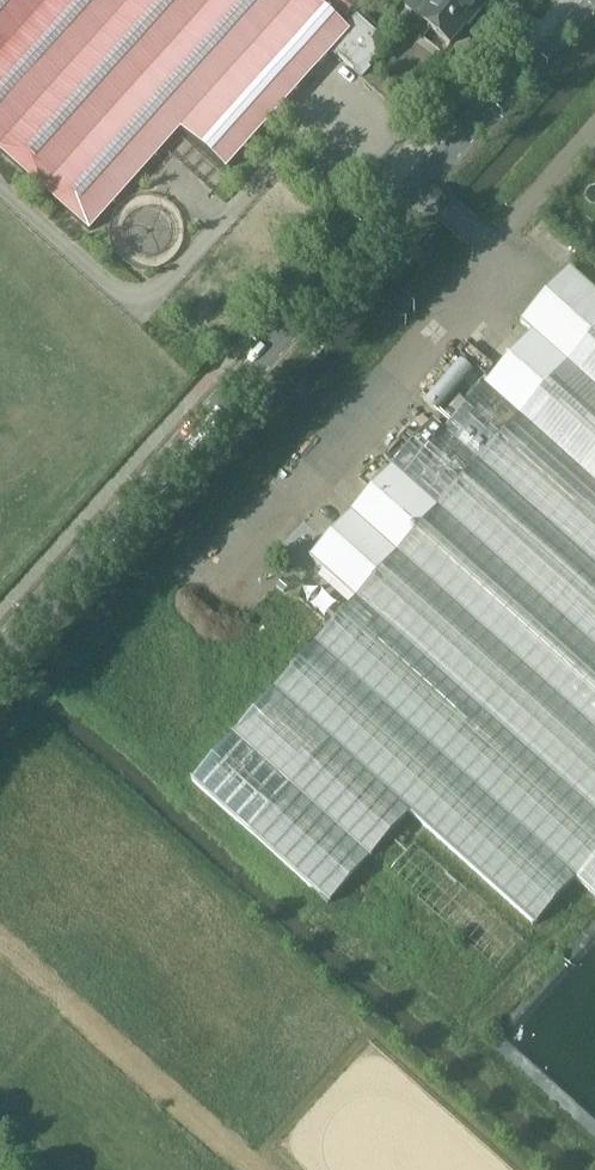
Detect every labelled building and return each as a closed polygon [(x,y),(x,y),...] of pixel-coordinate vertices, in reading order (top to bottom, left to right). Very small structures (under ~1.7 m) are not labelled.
[(89,231),(181,129),(226,170),(333,51),(361,76),(390,45),(357,15),(346,28),(315,0),(0,0),(0,151),(89,231)] [(449,39),(451,40),(475,10),(478,12),(488,0),(408,0),(405,3),(449,39)] [(594,295),(594,294),(594,290),(559,257),(557,260),(510,312),(521,323),(449,402),(433,420),(422,410),(353,487),(298,547),(354,598),(191,780),(328,904),(411,813),(449,847),(536,925),(576,881),(594,898),(594,295)]
